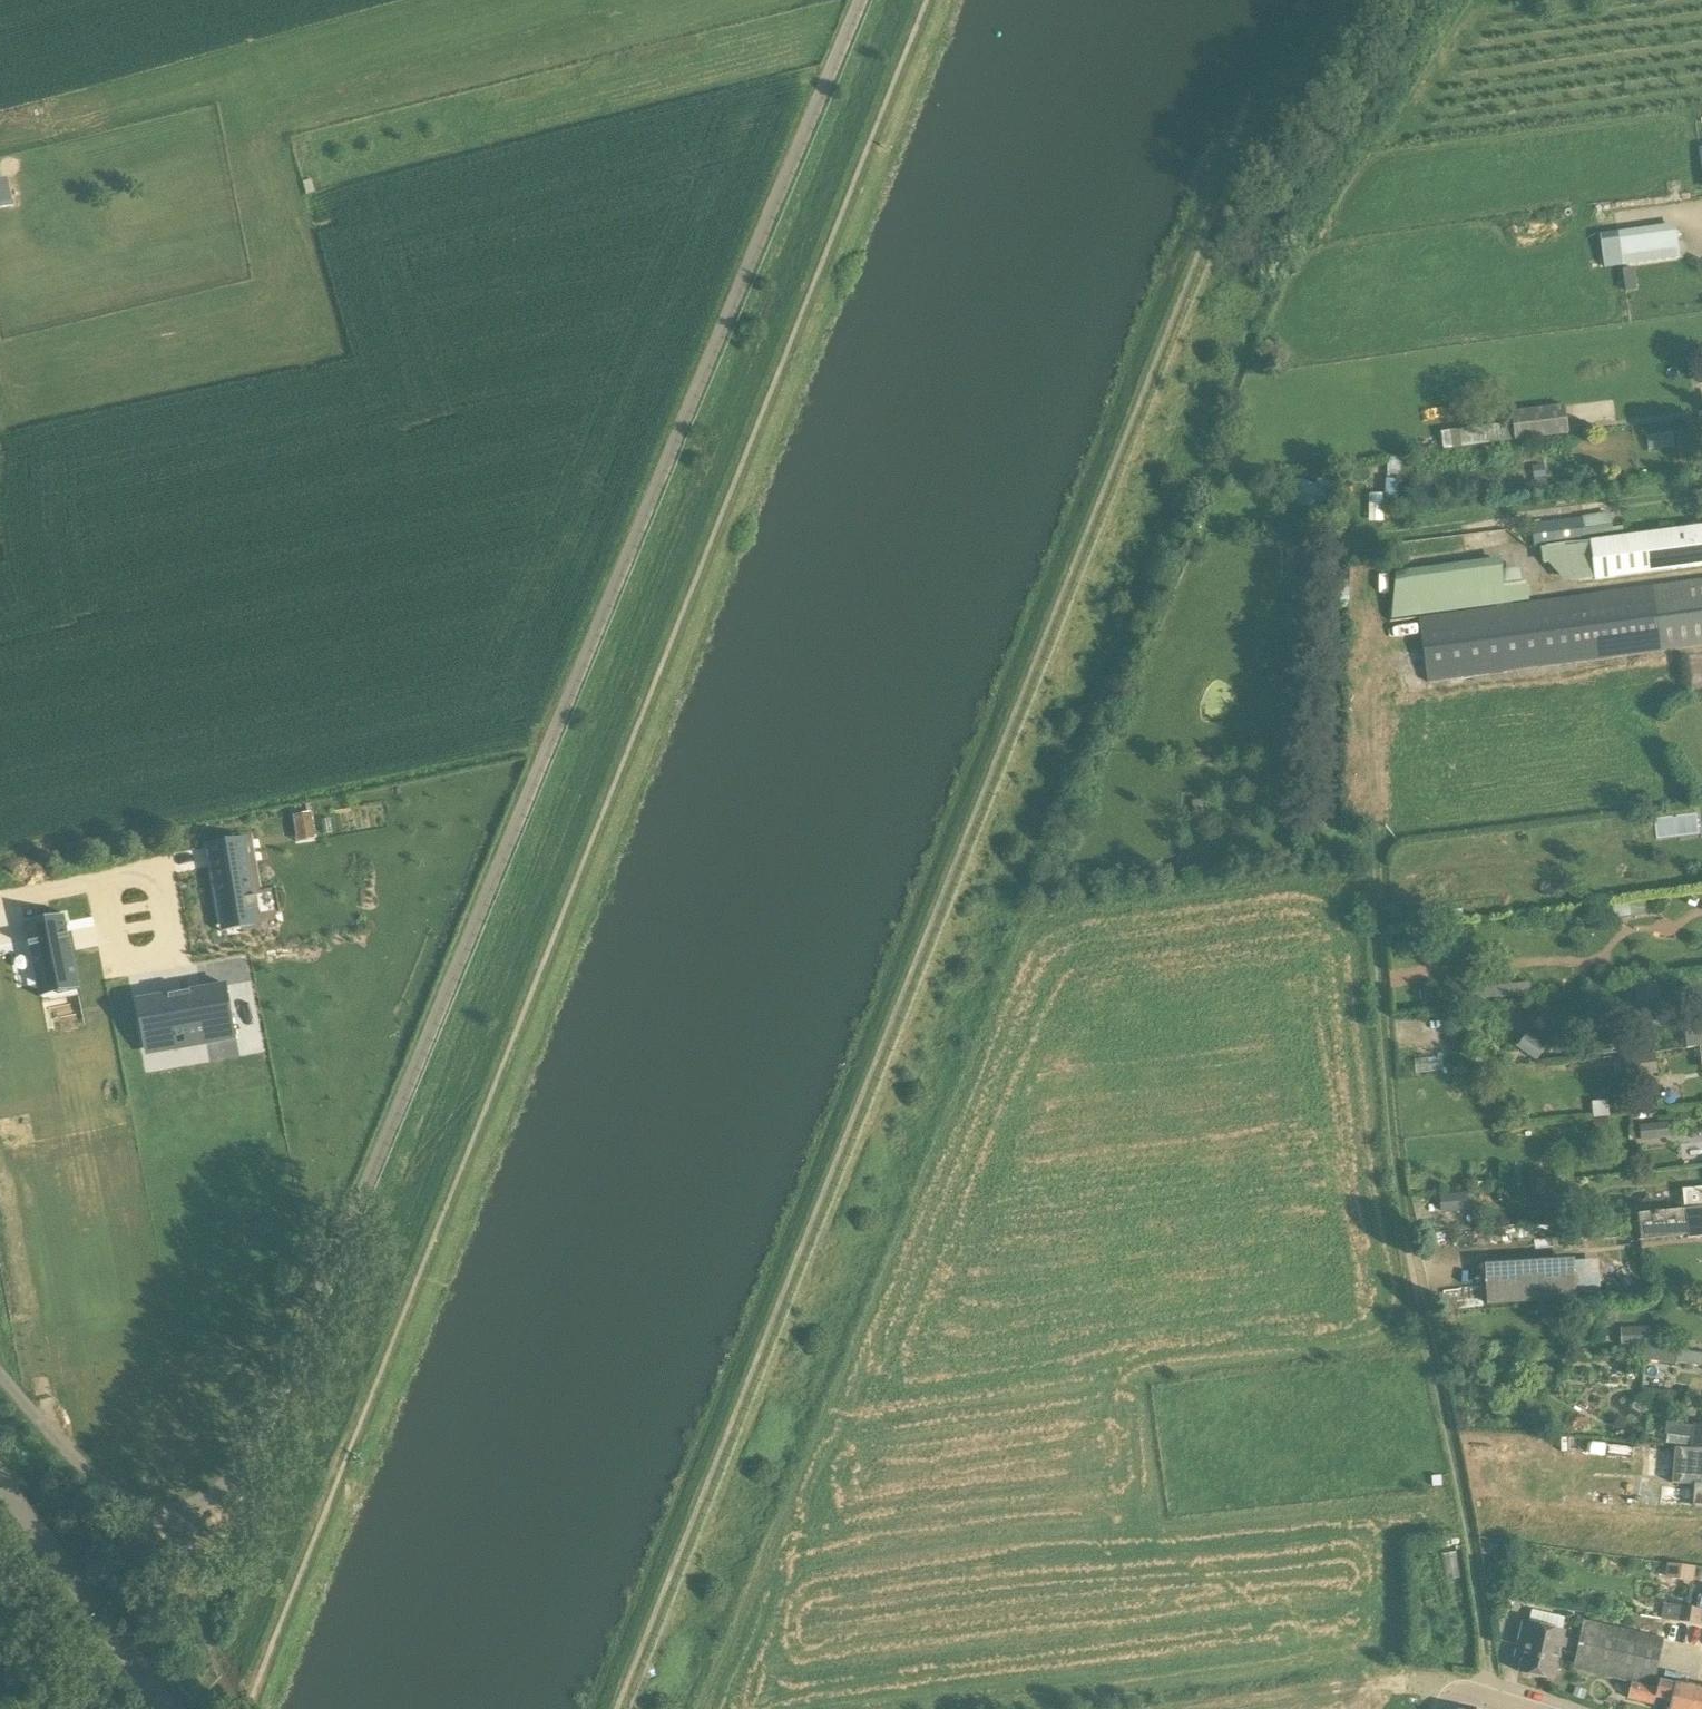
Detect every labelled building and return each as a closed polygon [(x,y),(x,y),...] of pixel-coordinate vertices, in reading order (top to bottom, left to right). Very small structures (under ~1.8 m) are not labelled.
[(1677,226),(1601,237),(1605,267),(1682,256),(1677,226)] [(1634,268),(1623,270),(1626,292),(1637,291),(1634,268)] [(1569,435),(1566,406),(1512,412),(1516,441),(1569,435)] [(1535,479),(1547,478),(1545,466),(1533,467),(1535,479)] [(1326,506),(1327,481),(1297,479),(1296,504),(1326,506)] [(1583,517),(1584,526),(1586,541),(1589,540),(1614,537),(1613,528),(1611,513),(1583,517)] [(1589,540),(1594,579),(1594,580),(1701,567),(1701,525),(1627,535),(1614,537),(1589,540)] [(1584,526),(1545,531),(1548,546),(1586,541),(1584,526)] [(1391,620),(1439,613),(1433,567),(1395,573),(1391,620)] [(1419,618),(1428,684),(1701,646),(1701,581),(1419,618)] [(1313,602),(1314,590),(1307,589),(1306,602),(1313,602)] [(311,813),(294,816),(298,842),(316,839),(311,813)] [(258,911),(260,910),(258,897),(255,898),(245,838),(207,844),(220,923),(258,916),(258,911)] [(64,908),(23,916),(38,991),(79,983),(64,908)] [(216,977),(133,994),(142,1037),(198,1025),(200,1036),(227,1030),(216,977)] [(1475,983),(1475,996),(1530,995),(1530,981),(1475,983)] [(1647,985),(1635,987),(1637,1002),(1649,1000),(1647,985)] [(1699,1048),(1701,1048),(1701,1022),(1684,1024),(1687,1050),(1699,1048)] [(1537,1040),(1527,1055),(1539,1062),(1548,1047),(1537,1040)] [(1623,1057),(1624,1060),(1626,1077),(1626,1078),(1657,1074),(1655,1053),(1623,1057)] [(1612,1062),(1612,1057),(1593,1060),(1594,1071),(1613,1069),(1612,1062)] [(1612,1062),(1613,1069),(1614,1078),(1626,1077),(1624,1060),(1612,1062)] [(1609,1116),(1607,1101),(1592,1103),(1593,1118),(1609,1116)] [(1641,1141),(1669,1138),(1667,1122),(1639,1125),(1641,1141)] [(1684,1190),(1686,1208),(1639,1213),(1642,1242),(1687,1237),(1687,1240),(1701,1238),(1701,1188),(1684,1190)] [(1468,1211),(1467,1194),(1440,1196),(1441,1213),(1468,1211)] [(1525,1274),(1488,1272),(1487,1293),(1545,1297),(1547,1269),(1525,1268),(1525,1274)] [(1632,1328),(1632,1329),(1632,1347),(1659,1347),(1659,1328),(1632,1328)] [(1701,1367),(1701,1354),(1658,1348),(1644,1348),(1643,1358),(1701,1367)] [(1694,1424),(1694,1427),(1666,1423),(1665,1435),(1692,1439),(1690,1448),(1701,1450),(1701,1425),(1694,1424)] [(1647,1477),(1663,1479),(1666,1459),(1650,1457),(1647,1477)] [(1661,1487),(1660,1503),(1681,1504),(1681,1506),(1701,1508),(1701,1490),(1661,1487)] [(1696,1568),(1668,1564),(1665,1578),(1694,1582),(1696,1568)] [(1701,1597),(1699,1598),(1697,1609),(1663,1604),(1661,1620),(1701,1626),(1701,1597)] [(1414,1638),(1427,1638),(1427,1622),(1414,1622),(1414,1638)] [(1659,1681),(1657,1689),(1653,1688),(1664,1640),(1583,1622),(1573,1670),(1631,1684),(1628,1699),(1655,1705),(1656,1699),(1670,1702),(1669,1708),(1701,1708),(1701,1691),(1659,1681)] [(1563,1633),(1524,1624),(1519,1646),(1526,1648),(1520,1673),(1552,1681),(1563,1633)] [(1587,1691),(1576,1687),(1573,1696),(1584,1700),(1587,1691)]
